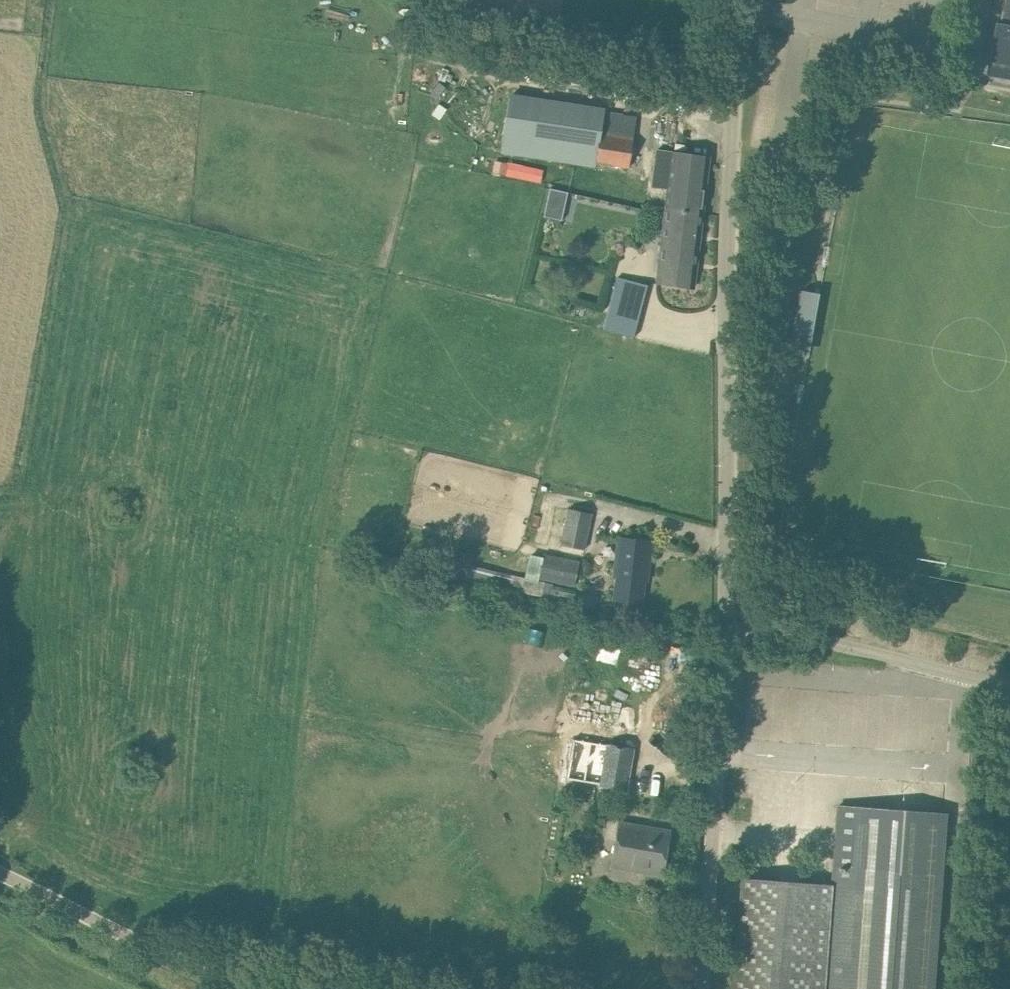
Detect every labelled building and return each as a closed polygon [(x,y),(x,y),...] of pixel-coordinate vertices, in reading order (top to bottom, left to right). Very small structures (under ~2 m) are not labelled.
[(997,50),(1009,52),(1009,0),(1006,0),(997,50)] [(974,53),(965,51),(964,57),(963,61),(972,63),(974,53)] [(606,110),(510,96),(502,150),(598,163),(605,114),(606,110)] [(638,118),(605,114),(598,163),(629,168),(638,118)] [(670,188),(667,208),(702,213),(708,158),(658,152),(654,186),(670,188)] [(543,170),(508,162),(508,163),(495,161),(492,173),(541,183),(543,170)] [(571,220),(577,192),(551,187),(545,215),(571,220)] [(702,213),(667,208),(660,264),(661,264),(659,283),(692,287),(694,269),(695,269),(702,213)] [(617,276),(603,330),(635,338),(649,285),(617,276)] [(833,299),(821,297),(818,311),(830,314),(833,299)] [(824,347),(813,346),(810,362),(822,363),(824,347)] [(585,549),(592,514),(569,508),(562,544),(585,549)] [(642,604),(645,581),(647,581),(652,542),(618,538),(615,566),(618,566),(614,600),(642,604)] [(573,600),(582,561),(535,550),(529,576),(559,583),(555,596),(573,600)] [(472,566),(468,583),(543,600),(546,583),(472,566)] [(596,611),(598,598),(581,595),(579,607),(596,611)] [(841,614),(843,603),(832,600),(830,611),(841,614)] [(583,783),(629,791),(636,748),(590,740),(583,783)] [(943,876),(948,816),(838,808),(833,868),(832,886),(742,879),(733,988),(935,988),(943,876)] [(612,866),(662,875),(669,832),(620,824),(612,866)]
